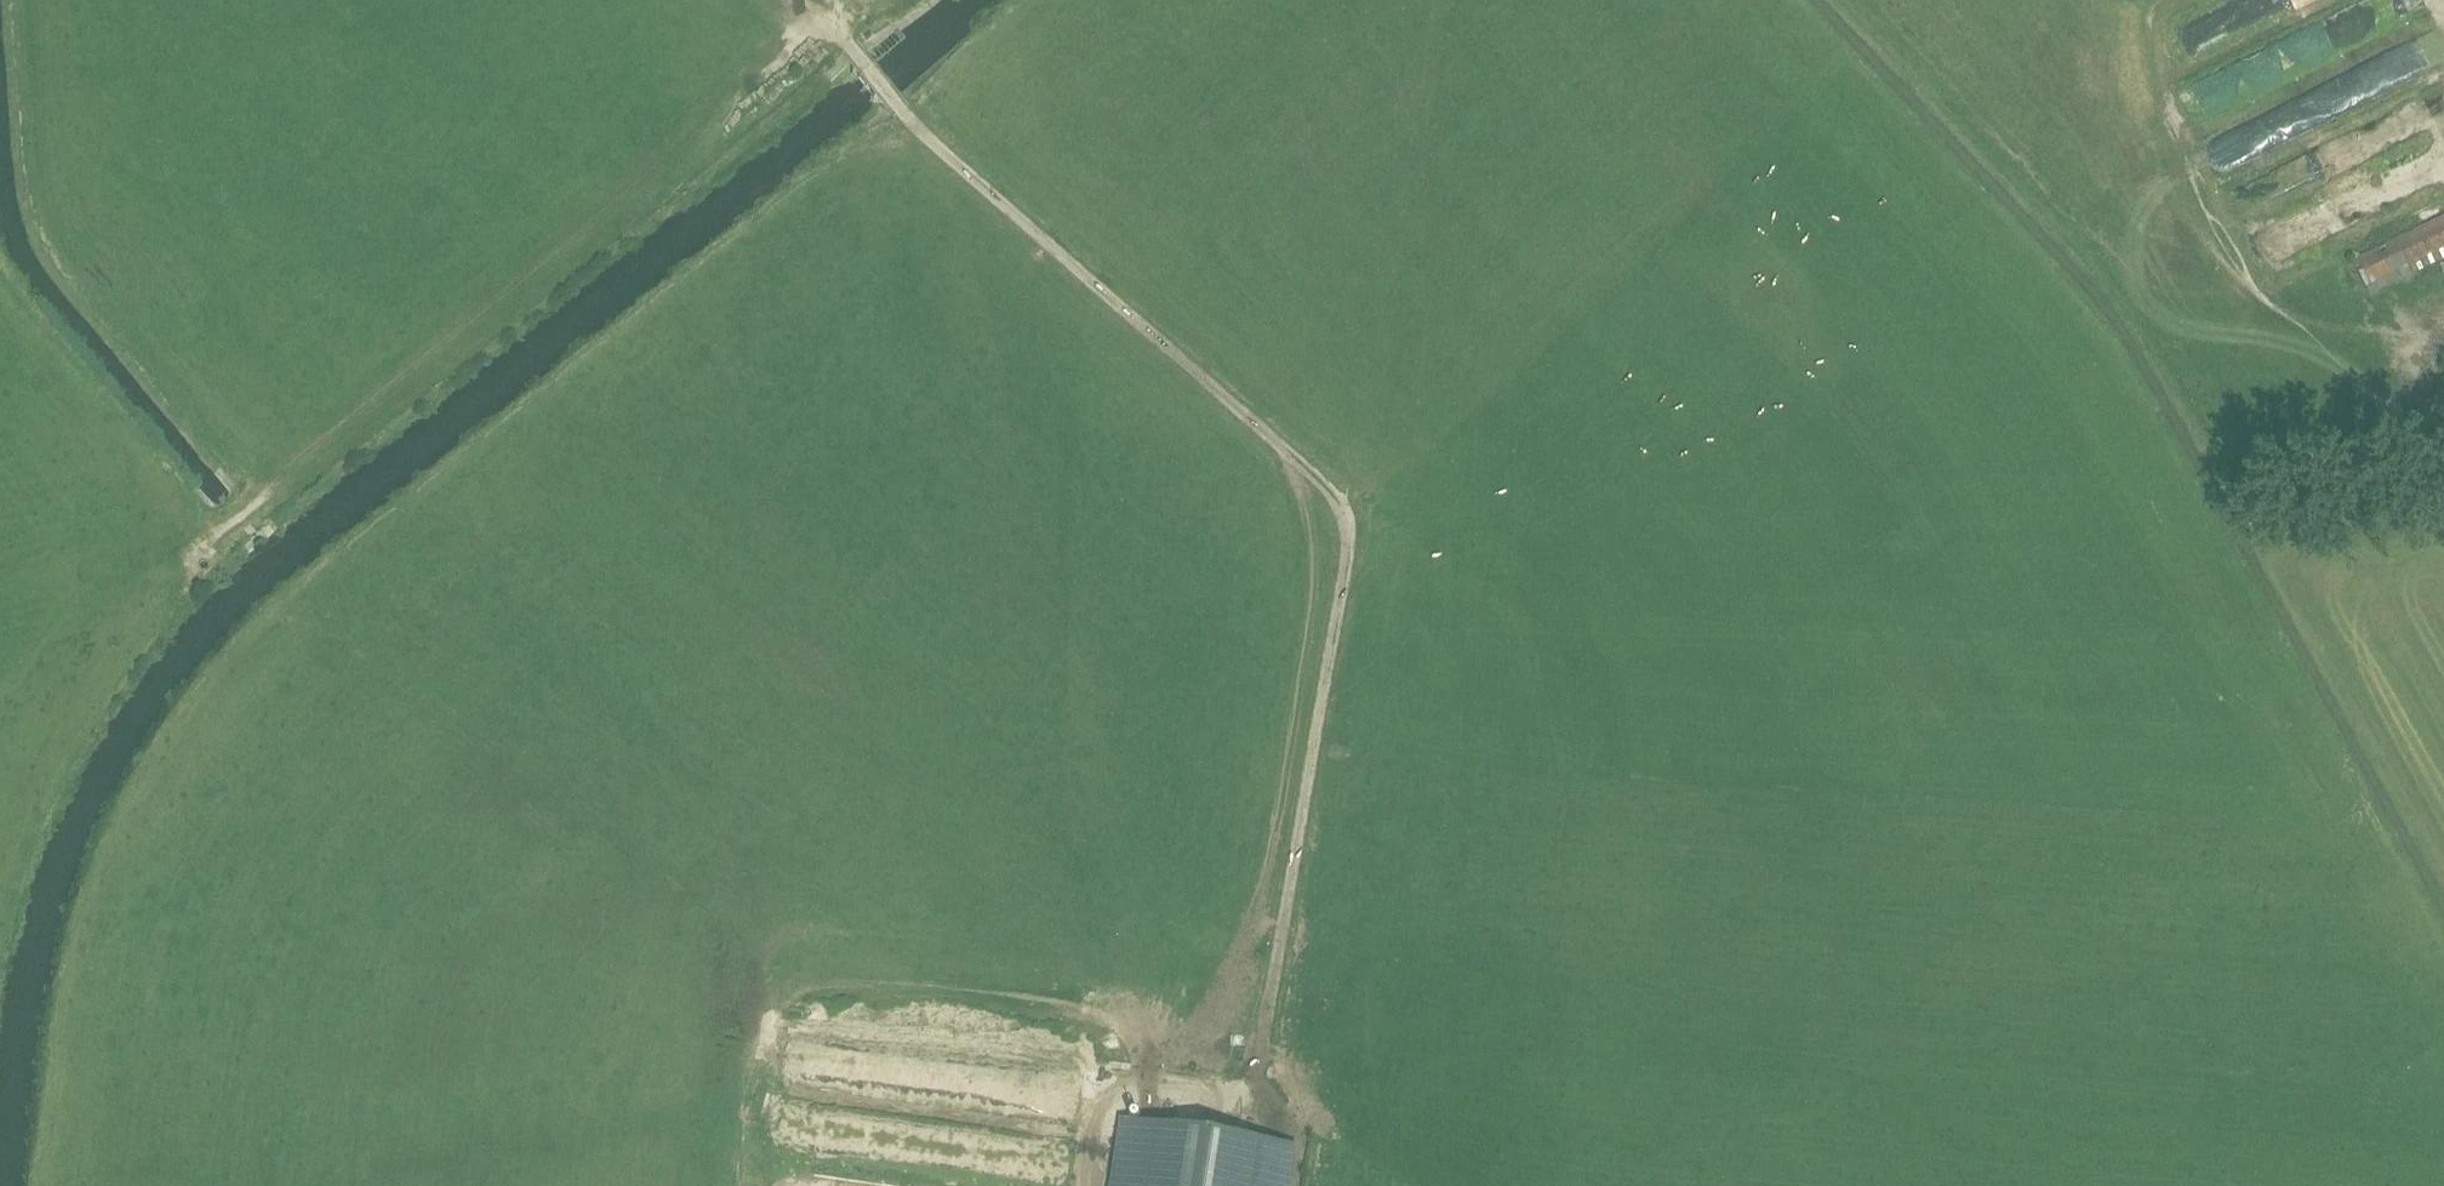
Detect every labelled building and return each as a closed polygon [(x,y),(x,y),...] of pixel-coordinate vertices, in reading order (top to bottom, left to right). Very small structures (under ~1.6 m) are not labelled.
[(2353,260),(2369,295),(2443,259),(2443,216),(2353,260)] [(1290,1145),(1125,1119),(1115,1185),(1284,1185),(1290,1145)]
